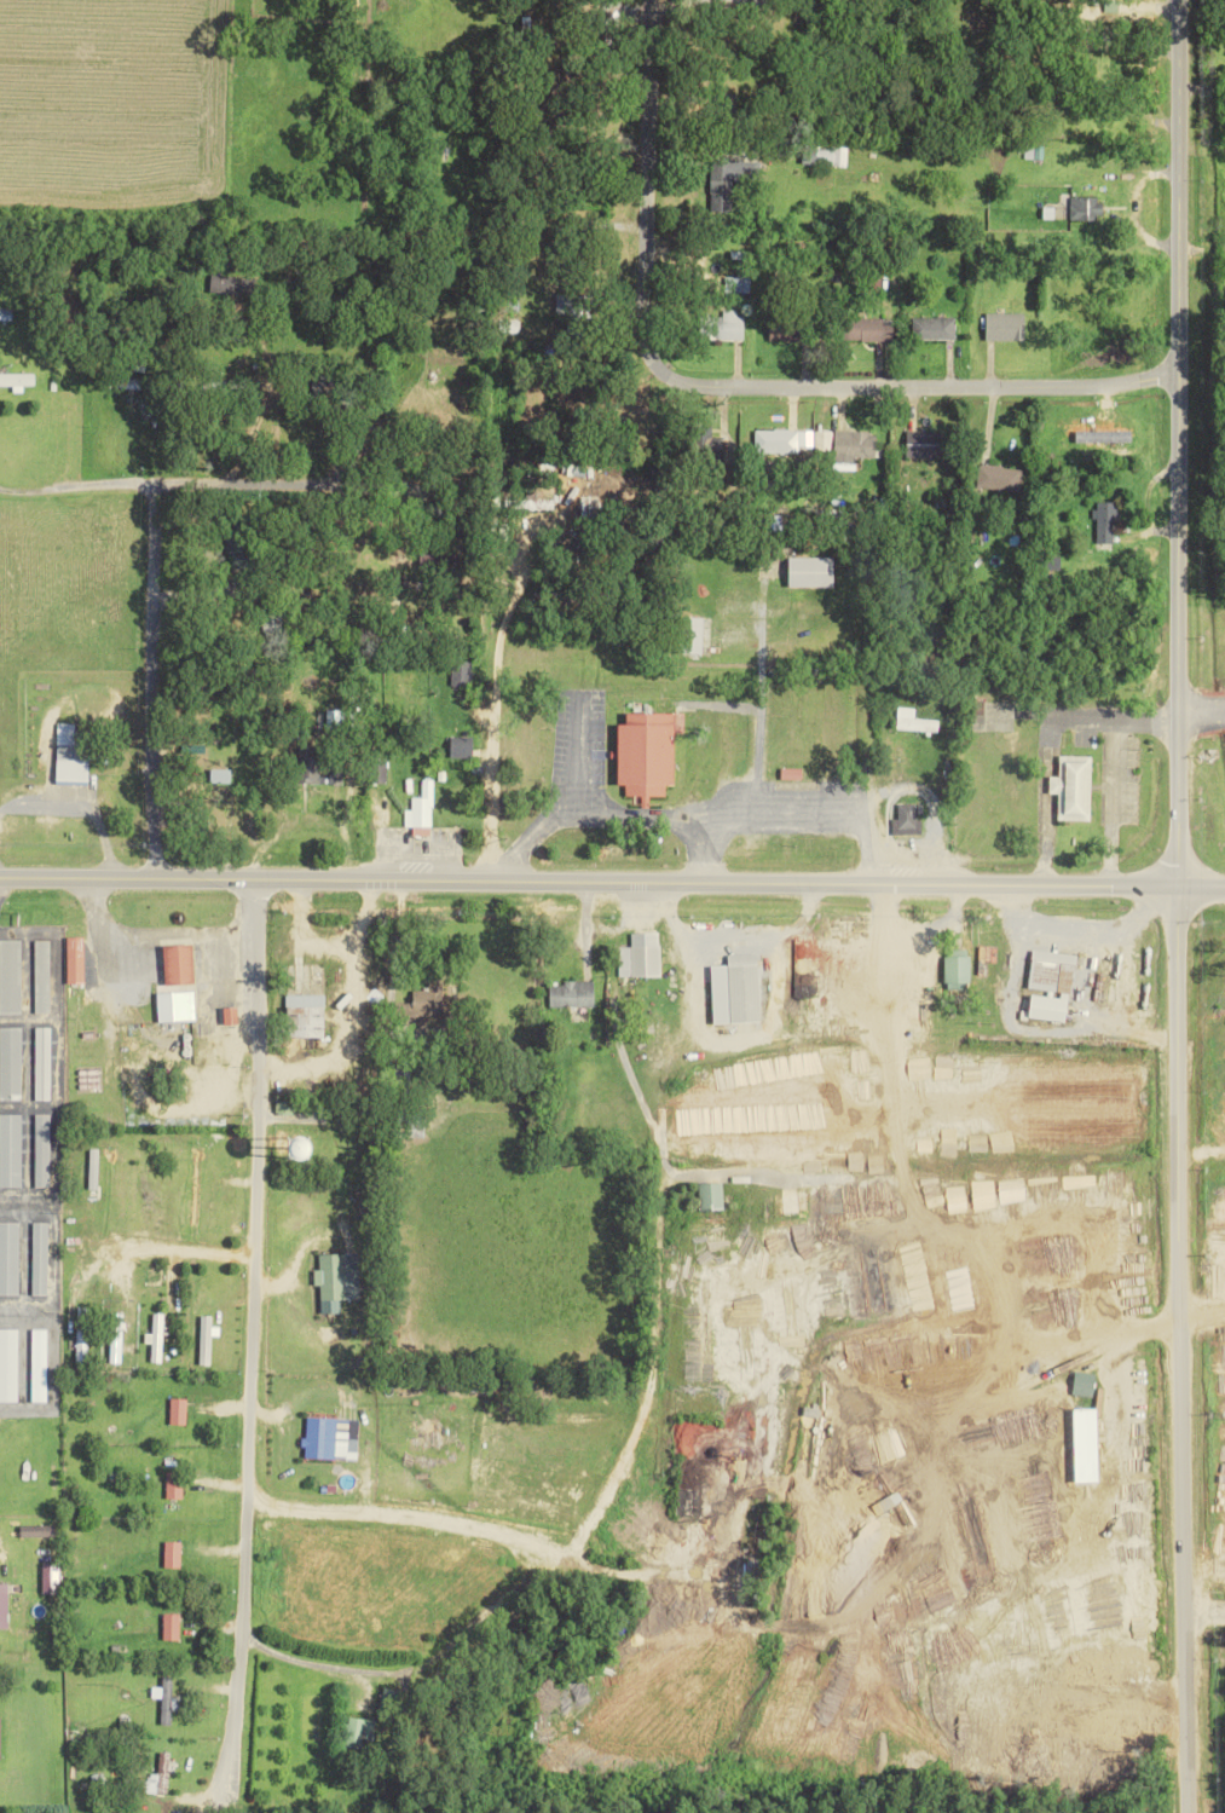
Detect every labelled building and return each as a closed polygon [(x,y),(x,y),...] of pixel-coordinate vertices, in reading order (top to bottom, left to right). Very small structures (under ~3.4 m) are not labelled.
[(846,165),(847,151),(803,149),(803,164),(846,165)] [(760,162),(713,160),(711,212),(732,212),(733,182),(759,183),(760,162)] [(1071,198),(1071,220),(1101,221),(1102,199),(1071,198)] [(750,292),(750,261),(737,261),(736,276),(725,276),(725,291),(750,292)] [(256,276),(214,275),(214,293),(256,294),(256,276)] [(586,335),(586,295),(557,294),(557,311),(568,311),(568,334),(586,335)] [(0,308),(0,320),(13,319),(13,307),(0,308)] [(744,339),(745,316),(736,315),(736,309),(723,308),(723,319),(714,319),(713,338),(744,339)] [(1025,312),(986,313),(987,340),(1026,339),(1025,312)] [(914,339),(955,339),(955,317),(914,316),(914,339)] [(770,341),(811,340),(811,317),(770,318),(770,341)] [(894,340),(894,319),(843,318),(843,339),(894,340)] [(0,373),(0,386),(13,385),(13,392),(24,391),(23,385),(35,385),(35,372),(0,373)] [(756,429),(756,452),(799,453),(799,430),(756,429)] [(877,456),(878,432),(815,430),(815,448),(835,449),(835,455),(877,456)] [(949,431),(908,430),(907,456),(948,457),(949,431)] [(978,488),(1021,491),(1022,467),(979,465),(978,488)] [(1116,502),(1095,501),(1094,518),(1097,518),(1097,543),(1115,543),(1116,502)] [(254,569),(252,515),(227,516),(229,570),(254,569)] [(790,556),(790,586),(835,586),(836,557),(790,556)] [(703,655),(704,617),(686,616),(684,654),(703,655)] [(451,685),(470,686),(470,661),(452,660),(451,685)] [(915,718),(915,708),(898,707),(896,729),(938,732),(939,719),(915,718)] [(684,712),(628,712),(628,723),(620,723),(619,785),(626,785),(626,795),(642,796),(642,805),(649,805),(649,795),(666,795),(666,784),(676,784),(676,732),(684,732),(684,712)] [(75,723),(58,723),(56,781),(87,782),(89,732),(75,731),(75,723)] [(473,736),(451,737),(451,757),(474,757),(473,736)] [(319,783),(320,748),(300,747),(299,783),(319,783)] [(1091,820),(1093,756),(1060,755),(1060,776),(1050,776),(1050,793),(1059,793),(1059,820),(1091,820)] [(387,783),(388,759),(375,758),(374,782),(387,783)] [(342,766),(330,765),(329,783),(341,783),(342,766)] [(211,782),(231,782),(231,769),(211,769),(211,782)] [(432,779),(422,779),(422,797),(412,796),(412,810),(404,810),(404,827),(412,827),(412,834),(432,834),(432,779)] [(922,804),(898,804),(898,819),(893,819),(894,834),(921,834),(921,816),(922,816),(922,804)] [(632,933),(632,947),(619,947),(619,977),(661,976),(660,932),(632,933)] [(84,984),(84,937),(68,936),(67,984),(84,984)] [(22,940),(0,939),(0,1013),(20,1013),(22,940)] [(51,940),(35,940),(33,1012),(49,1013),(51,940)] [(167,985),(196,984),(194,943),(165,945),(167,985)] [(1028,988),(1073,993),(1078,954),(1032,949),(1028,988)] [(762,1021),(760,953),(729,955),(729,965),(713,965),(715,1023),(762,1021)] [(945,953),(946,990),(970,990),(969,953),(945,953)] [(551,985),(551,1006),(595,1006),(595,981),(563,981),(563,985),(551,985)] [(288,995),(288,1037),(307,1037),(307,1050),(326,1050),(325,994),(288,995)] [(1069,996),(1030,995),(1029,1019),(1068,1020),(1069,996)] [(226,1025),(239,1024),(238,1007),(225,1008),(226,1025)] [(0,1027),(0,1098),(21,1099),(22,1027),(0,1027)] [(34,1100),(50,1100),(51,1027),(35,1027),(34,1100)] [(21,1114),(0,1114),(0,1187),(22,1187),(21,1114)] [(35,1187),(51,1187),(49,1114),(34,1114),(35,1187)] [(311,1157),(330,1158),(331,1140),(312,1139),(311,1157)] [(700,1211),(724,1210),(723,1182),(699,1183),(700,1211)] [(809,1218),(808,1188),(780,1189),(781,1193),(772,1193),(773,1220),(809,1218)] [(0,1222),(0,1295),(19,1295),(20,1222),(0,1222)] [(48,1222),(33,1222),(32,1295),(48,1295),(48,1222)] [(321,1313),(341,1313),(341,1299),(360,1299),(359,1253),(319,1254),(319,1269),(314,1269),(314,1286),(320,1285),(321,1313)] [(75,1309),(76,1362),(90,1362),(89,1308),(75,1309)] [(111,1314),(110,1363),(122,1363),(123,1314),(111,1314)] [(145,1333),(145,1343),(151,1343),(150,1363),(162,1363),(164,1314),(153,1314),(152,1334),(145,1333)] [(18,1402),(18,1329),(0,1329),(0,1402),(18,1402)] [(46,1402),(48,1329),(33,1329),(32,1402),(46,1402)] [(1097,1373),(1075,1372),(1074,1395),(1095,1397),(1097,1373)] [(188,1398),(171,1398),(171,1424),(187,1425),(188,1398)] [(1096,1416),(1080,1416),(1079,1446),(1067,1446),(1066,1476),(1095,1476),(1096,1416)] [(358,1459),(359,1420),(306,1418),(305,1458),(358,1459)] [(183,1499),(183,1473),(167,1472),(167,1498),(183,1499)] [(55,1536),(54,1525),(21,1526),(21,1537),(55,1536)] [(165,1568),(181,1569),(181,1542),(165,1541),(165,1568)] [(7,1583),(0,1584),(0,1628),(9,1628),(7,1583)] [(179,1641),(180,1614),(163,1614),(163,1641),(179,1641)] [(172,1697),(172,1677),(162,1677),(160,1724),(171,1724),(171,1709),(180,1710),(180,1698),(172,1697)] [(369,1750),(372,1720),(347,1717),(344,1747),(369,1750)] [(157,1777),(144,1776),(144,1793),(168,1794),(170,1752),(158,1752),(157,1777)]
